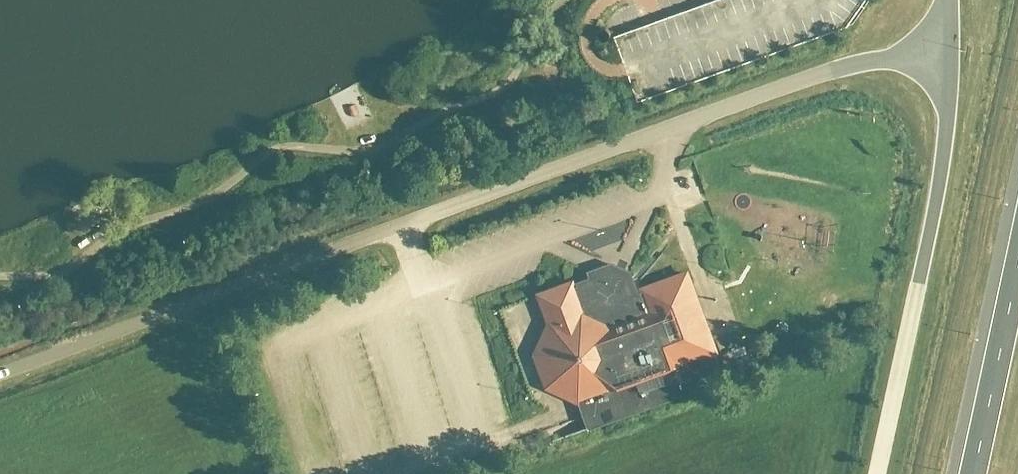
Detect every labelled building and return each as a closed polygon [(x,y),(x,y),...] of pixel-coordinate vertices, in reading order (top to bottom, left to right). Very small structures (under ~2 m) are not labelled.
[(615,42),(636,101),(848,24),(864,0),(733,0),(651,29),(615,42)] [(549,325),(534,357),(547,389),(577,403),(587,429),(588,430),(712,384),(705,365),(712,362),(711,359),(703,362),(702,357),(713,353),(685,275),(641,291),(643,297),(638,299),(629,277),(609,267),(589,274),(591,279),(571,287),(571,285),(539,297),(549,325)]
